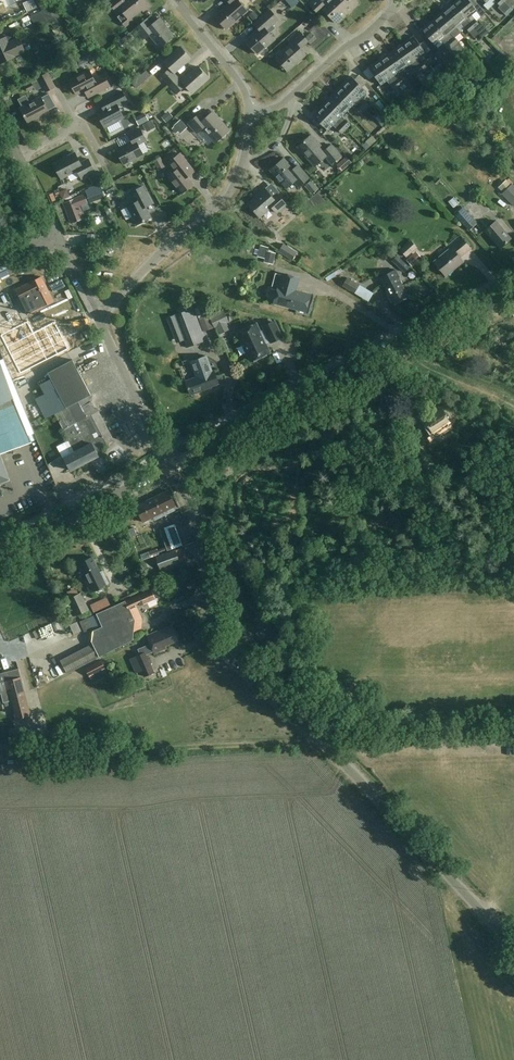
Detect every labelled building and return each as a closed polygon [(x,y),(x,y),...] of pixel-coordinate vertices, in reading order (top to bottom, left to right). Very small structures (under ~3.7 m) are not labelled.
[(117,18),(125,27),(133,21),(131,19),(141,10),(142,12),(149,7),(144,0),(114,0),(109,4),(115,12),(119,9),(122,13),(117,18)] [(228,3),(227,4),(214,16),(226,30),(247,11),(237,1),(238,0),(226,0),(228,3)] [(334,0),(326,0),(323,3),(320,0),(313,0),(308,4),(319,15),(323,11),(335,23),(346,13),(334,0)] [(346,13),(357,3),(355,0),(334,0),(346,13)] [(477,9),(481,6),(476,1),(473,4),(469,0),(456,0),(453,3),(478,33),(479,32),(482,36),(488,31),(481,22),(479,24),(471,14),(477,9)] [(505,1),(504,1),(503,0),(495,0),(500,5),(498,7),(504,13),(510,7),(505,1)] [(40,12),(56,29),(66,20),(65,19),(66,18),(51,1),(40,12)] [(442,11),(456,27),(461,22),(474,37),(478,33),(453,3),(442,11)] [(513,10),(510,7),(504,13),(507,16),(513,10)] [(78,20),(83,16),(78,9),(73,13),(78,20)] [(274,39),(269,34),(276,28),(273,25),(280,19),(271,9),(254,24),(258,28),(245,40),(257,54),(274,39)] [(432,20),(458,51),(463,47),(454,37),(460,32),(456,27),(442,11),(432,20)] [(28,15),(21,20),(25,25),(32,21),(28,15)] [(146,20),(134,30),(143,40),(148,36),(159,49),(173,38),(163,26),(164,25),(159,19),(151,26),(146,20)] [(458,51),(432,20),(421,29),(434,45),(440,40),(453,55),(458,51)] [(301,49),(308,42),(309,41),(311,44),(317,38),(311,31),(308,34),(309,35),(305,39),(298,32),(291,39),(293,42),(275,58),(288,72),(306,55),(301,49)] [(14,57),(26,51),(20,37),(14,39),(14,38),(12,37),(9,36),(6,36),(0,39),(0,63),(14,57)] [(402,44),(421,71),(423,70),(425,73),(429,70),(420,57),(425,53),(414,36),(402,44)] [(391,52),(403,69),(410,64),(416,74),(421,71),(402,44),(391,52)] [(168,85),(176,78),(172,73),(189,58),(180,47),(163,63),(168,69),(160,76),(168,85)] [(455,69),(440,49),(434,54),(449,74),(455,69)] [(380,59),(398,86),(405,82),(398,72),(403,69),(391,52),(380,59)] [(501,53),(494,59),(502,68),(509,61),(501,53)] [(398,86),(380,59),(368,67),(380,84),(387,80),(394,90),(398,86)] [(157,62),(150,67),(155,73),(162,67),(157,62)] [(176,78),(168,85),(176,94),(184,87),(190,93),(207,77),(198,67),(180,82),(176,78)] [(88,69),(68,80),(76,95),(94,85),(98,93),(109,87),(103,74),(94,79),(88,69)] [(142,74),(147,79),(151,75),(146,70),(142,74)] [(37,78),(45,92),(55,87),(47,73),(37,78)] [(341,86),(370,115),(374,110),(369,105),(361,96),(366,91),(351,76),(341,86)] [(132,83),(136,88),(141,84),(136,79),(132,83)] [(370,115),(341,86),(331,95),(346,110),(351,105),(360,114),(362,113),(367,118),(370,115)] [(122,89),(110,97),(113,104),(96,112),(104,127),(123,117),(117,105),(126,100),(122,89)] [(346,110),(331,95),(321,105),(345,129),(350,124),(341,115),(346,110)] [(41,97),(20,108),(27,123),(48,111),(41,97)] [(387,120),(392,115),(379,100),(374,104),(387,120)] [(345,129),(321,105),(311,115),(326,130),(332,124),(340,133),(345,129)] [(198,114),(187,124),(196,133),(202,128),(215,142),(228,130),(212,112),(203,120),(198,114)] [(379,115),(375,118),(381,124),(384,121),(379,115)] [(139,129),(127,135),(131,142),(115,150),(123,164),(142,154),(137,145),(145,141),(139,129)] [(313,167),(318,162),(325,156),(331,163),(339,155),(330,145),(325,150),(320,145),(319,146),(309,135),(296,146),(313,167)] [(74,152),(52,163),(61,178),(77,170),(81,179),(95,172),(88,159),(79,163),(74,152)] [(179,153),(167,162),(174,171),(168,176),(181,194),(192,185),(184,173),(191,168),(179,153)] [(347,156),(337,165),(342,171),(352,162),(347,156)] [(160,157),(154,160),(158,170),(165,166),(160,157)] [(282,159),(269,170),(284,188),(293,181),(298,186),(308,178),(298,166),(292,171),(282,159)] [(114,163),(109,166),(115,177),(119,175),(114,163)] [(200,187),(208,185),(205,172),(196,175),(200,187)] [(312,180),(305,185),(312,194),(319,188),(312,180)] [(90,202),(105,196),(100,183),(89,187),(89,188),(85,190),(90,202)] [(513,183),(502,193),(513,206),(513,205),(513,184),(513,183)] [(142,186),(129,192),(134,202),(126,206),(136,225),(150,217),(143,202),(149,199),(142,186)] [(65,197),(72,193),(68,187),(61,191),(65,197)] [(257,195),(247,204),(258,217),(270,206),(276,212),(285,204),(275,193),(272,196),(264,187),(256,193),(257,195)] [(83,195),(62,203),(70,223),(84,217),(79,205),(86,202),(83,195)] [(459,203),(454,196),(448,201),(454,207),(459,203)] [(478,222),(463,206),(454,214),(469,230),(478,222)] [(495,221),(484,230),(499,248),(510,239),(495,221)] [(449,249),(433,262),(446,276),(464,261),(461,257),(471,248),(461,235),(447,246),(449,249)] [(411,240),(400,249),(407,257),(417,247),(411,240)] [(297,252),(283,243),(278,251),(291,260),(297,252)] [(260,245),(257,256),(265,258),(264,262),(273,264),(276,253),(267,250),(268,247),(260,245)] [(403,261),(398,266),(405,272),(409,267),(403,261)] [(395,269),(380,277),(390,296),(389,299),(392,300),(393,303),(396,301),(400,302),(400,299),(407,295),(398,278),(399,277),(395,269)] [(305,312),(310,294),(295,290),(298,277),(282,273),(279,286),(278,285),(273,303),(305,312)] [(17,289),(22,300),(28,298),(34,310),(42,306),(53,301),(41,276),(30,282),(17,289)] [(356,293),(361,285),(347,277),(342,285),(356,293)] [(359,295),(373,303),(378,296),(364,287),(359,295)] [(174,315),(181,335),(172,339),(177,351),(186,348),(206,340),(194,307),(174,315)] [(209,316),(215,329),(229,322),(223,309),(209,316)] [(16,376),(65,352),(51,324),(26,337),(18,320),(0,329),(0,343),(16,376)] [(271,343),(283,337),(276,323),(274,324),(272,321),(263,326),(264,329),(260,331),(256,323),(243,329),(245,333),(239,336),(251,361),(270,353),(265,342),(269,340),(271,343)] [(219,383),(215,371),(212,371),(207,355),(191,361),(197,377),(186,381),(186,382),(187,382),(188,386),(189,389),(189,388),(191,393),(190,393),(191,394),(209,388),(208,387),(219,383)] [(83,366),(86,372),(103,364),(100,358),(83,366)] [(48,372),(66,407),(72,404),(96,449),(114,440),(73,360),(48,372)] [(31,442),(29,435),(0,365),(0,454),(31,442)] [(72,404),(66,407),(55,413),(75,452),(64,457),(71,470),(99,456),(96,449),(72,404)] [(433,433),(434,433),(437,437),(452,428),(449,423),(450,422),(442,409),(425,419),(433,433)] [(168,491),(151,499),(156,507),(161,516),(161,517),(175,510),(174,508),(176,507),(168,491)] [(151,499),(135,507),(143,522),(154,517),(155,520),(161,517),(161,516),(156,507),(151,499)] [(160,529),(168,551),(183,545),(175,524),(160,529)] [(131,537),(137,535),(134,527),(128,529),(131,537)] [(142,560),(159,554),(159,553),(166,550),(165,547),(158,550),(157,548),(140,554),(142,560)] [(156,558),(157,560),(154,561),(157,569),(160,568),(160,569),(180,562),(175,550),(156,558)] [(109,584),(103,571),(100,572),(92,557),(79,563),(87,579),(84,580),(91,593),(109,584)] [(152,589),(126,602),(125,600),(97,613),(103,626),(93,631),(92,642),(93,644),(61,660),(67,673),(134,639),(136,620),(129,607),(135,605),(137,607),(156,598),(152,589)] [(67,599),(75,615),(76,616),(89,610),(81,592),(67,599)] [(108,599),(92,606),(94,612),(111,604),(108,599)] [(80,631),(76,622),(70,625),(74,634),(80,631)] [(172,625),(159,631),(159,630),(147,636),(150,644),(139,649),(141,654),(136,656),(144,677),(154,672),(147,654),(153,651),(154,653),(166,648),(165,646),(178,640),(172,625)] [(102,659),(89,665),(94,674),(106,668),(102,659)] [(21,677),(16,678),(6,681),(0,683),(0,694),(1,694),(3,703),(12,701),(16,719),(30,715),(24,691),(21,677)] [(28,729),(11,730),(11,739),(28,738),(28,729)]
